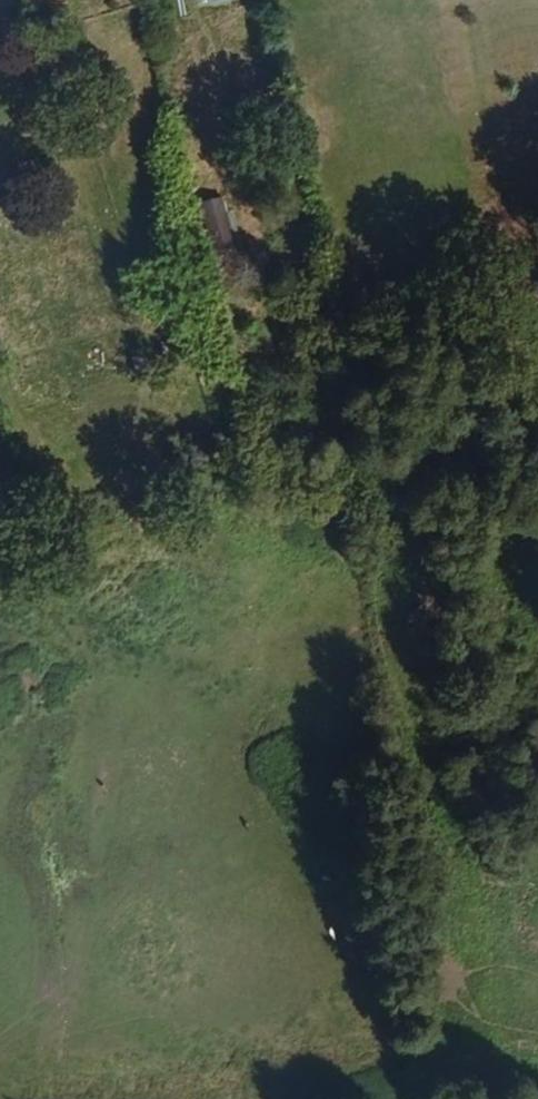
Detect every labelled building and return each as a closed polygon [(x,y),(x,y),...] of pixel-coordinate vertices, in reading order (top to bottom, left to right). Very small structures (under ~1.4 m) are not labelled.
[(213,258),(244,251),(231,194),(201,200),(213,258)]
